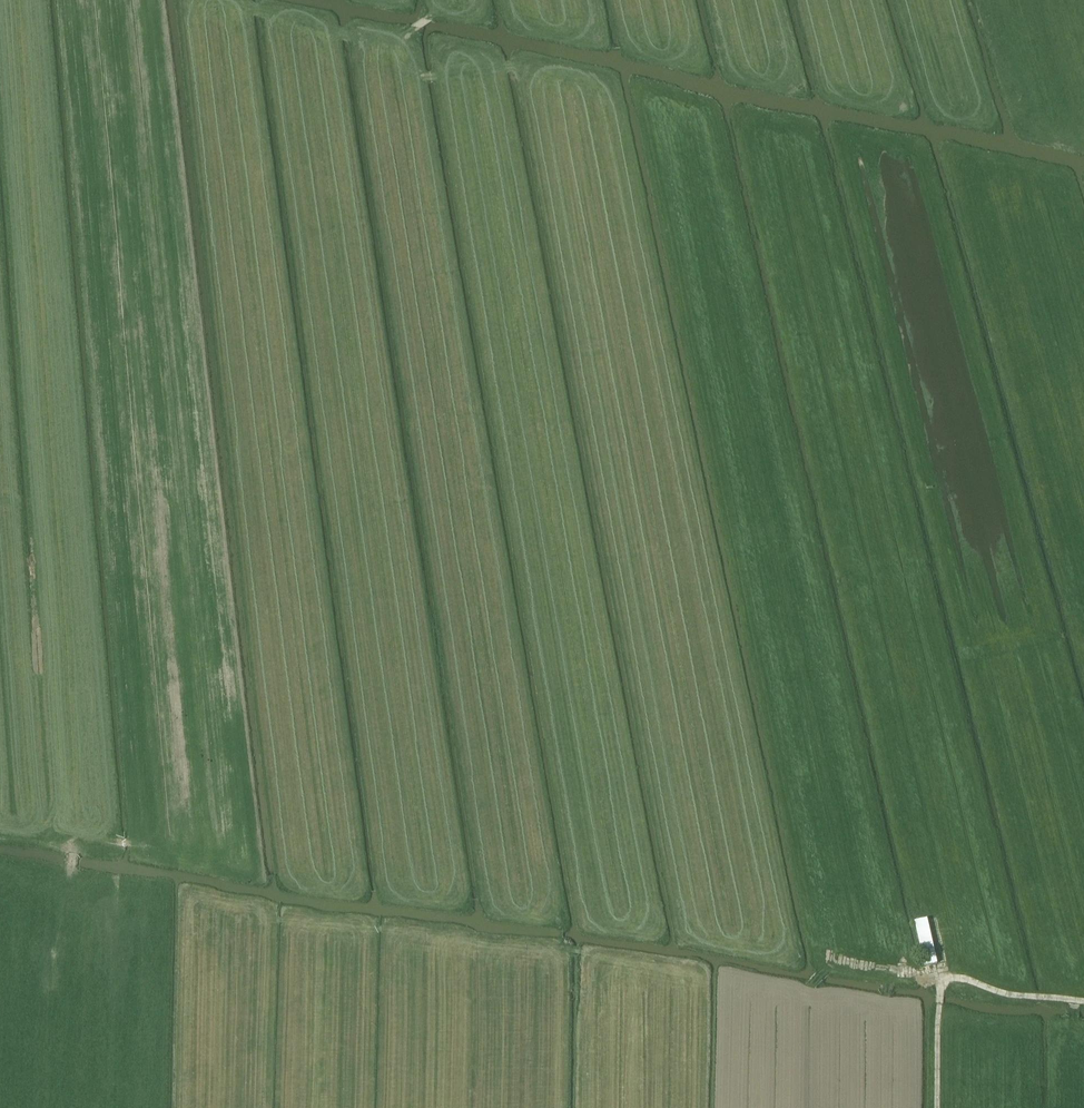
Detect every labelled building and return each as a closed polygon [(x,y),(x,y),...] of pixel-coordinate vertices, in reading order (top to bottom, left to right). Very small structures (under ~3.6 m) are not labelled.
[(916,922),(925,966),(937,964),(927,919),(916,922)]
